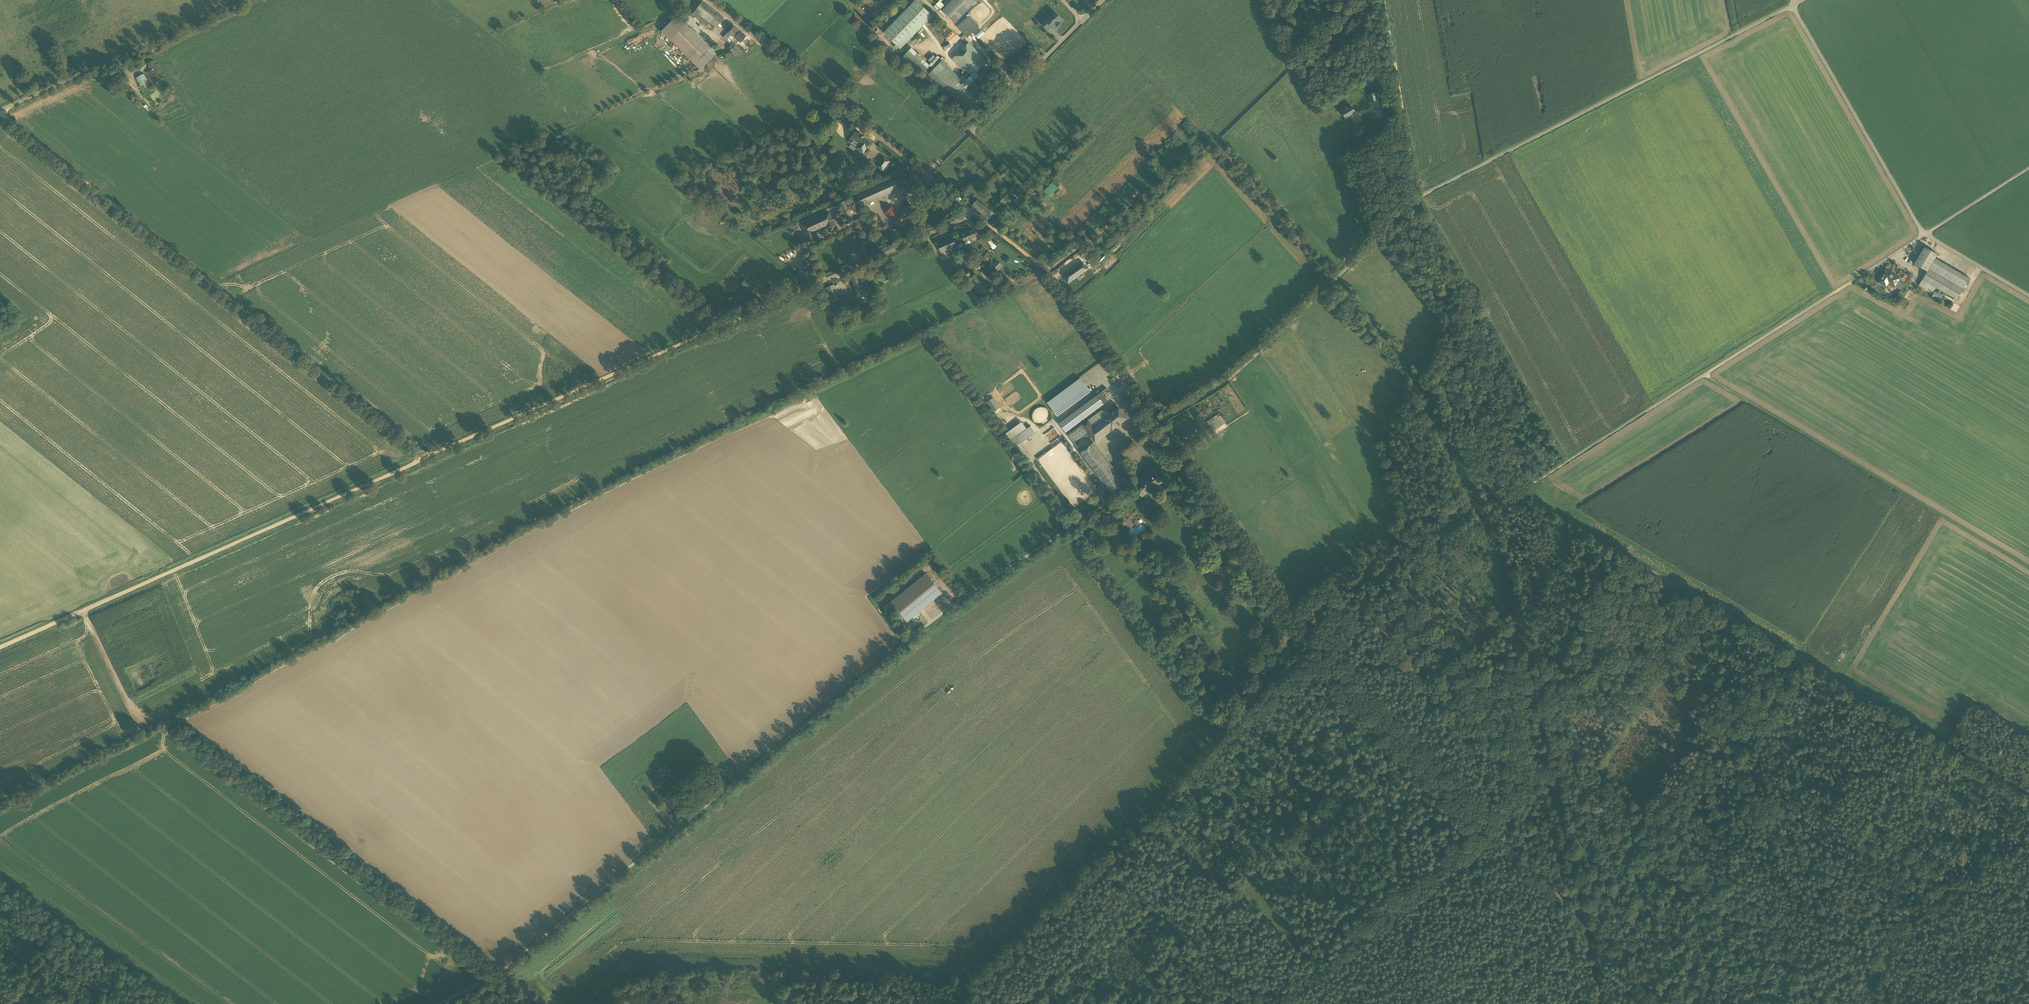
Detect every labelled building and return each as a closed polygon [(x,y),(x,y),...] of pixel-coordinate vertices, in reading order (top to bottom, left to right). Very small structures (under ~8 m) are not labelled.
[(884,33),(900,48),(932,16),(916,0),(884,33)] [(943,10),(956,23),(972,6),(976,2),(975,0),(952,0),(943,10)] [(702,2),(695,11),(710,23),(715,27),(723,18),(702,2)] [(1052,10),(1044,19),(1046,21),(1054,12),(1052,10)] [(1051,26),(1054,28),(1062,20),(1054,12),(1046,21),(1051,26)] [(680,15),(663,31),(701,70),(718,54),(680,15)] [(965,35),(967,37),(979,27),(974,21),(970,17),(959,27),(965,34),(965,35)] [(1041,22),(1048,30),(1051,26),(1046,21),(1044,19),(1041,22)] [(736,38),(741,32),(734,27),(732,30),(731,29),(723,38),(730,43),(735,37),(736,38)] [(978,38),(984,33),(981,30),(975,35),(978,38)] [(740,43),(746,36),(741,32),(736,38),(735,37),(730,43),(731,44),(729,47),(731,49),(733,46),(736,48),(740,42),(740,43)] [(958,62),(972,75),(975,72),(976,73),(988,61),(969,43),(953,58),(953,60),(956,63),(958,62)] [(900,60),(918,78),(927,70),(908,52),(900,60)] [(151,84),(154,82),(162,79),(153,60),(147,63),(151,70),(146,73),(151,84)] [(964,75),(958,81),(940,64),(930,74),(956,99),(961,94),(966,89),(970,85),(966,81),(968,79),(964,75)] [(970,85),(975,89),(983,80),(976,73),(975,72),(972,75),(968,79),(966,81),(970,85)] [(1342,112),(1345,118),(1355,112),(1351,106),(1348,108),(1342,112)] [(846,126),(851,120),(843,114),(838,120),(846,126)] [(1352,128),(1355,134),(1356,133),(1362,129),(1365,128),(1361,122),(1352,128)] [(864,138),(864,137),(861,135),(861,136),(856,132),(848,142),(851,144),(852,143),(857,146),(858,147),(861,143),(864,138)] [(856,147),(860,150),(857,154),(860,156),(863,152),(863,153),(870,143),(864,138),(861,143),(858,147),(857,146),(856,147)] [(890,161),(884,157),(877,166),(883,171),(890,161)] [(856,196),(860,206),(890,193),(898,190),(905,196),(921,178),(914,173),(907,182),(911,184),(907,189),(902,185),(899,178),(856,196)] [(998,175),(989,184),(996,191),(1005,182),(998,175)] [(1052,183),(1044,191),(1049,196),(1057,188),(1052,183)] [(1021,193),(1013,201),(1018,206),(1026,198),(1021,193)] [(972,205),(989,218),(994,212),(977,199),(972,205)] [(845,201),(841,203),(844,212),(849,210),(845,201)] [(913,209),(905,202),(897,212),(891,207),(886,214),(899,224),(913,209)] [(854,219),(849,210),(844,212),(843,213),(847,222),(854,219)] [(829,213),(802,225),(810,242),(816,239),(812,232),(827,225),(831,232),(837,229),(829,213)] [(972,229),(961,234),(965,242),(975,237),(972,229)] [(954,237),(938,244),(942,252),(953,247),(955,251),(959,249),(954,237)] [(991,246),(983,237),(980,240),(988,249),(991,246)] [(1927,272),(1922,280),(1935,288),(1939,290),(1942,291),(1957,300),(1970,279),(1935,259),(1938,254),(1925,247),(1915,264),(1927,272)] [(1088,260),(1092,266),(1097,262),(1093,256),(1088,260)] [(992,265),(998,271),(1003,266),(997,260),(992,265)] [(951,261),(946,266),(954,274),(959,268),(951,261)] [(1083,262),(1063,276),(1068,283),(1087,269),(1083,262)] [(744,271),(750,276),(752,274),(746,268),(744,271)] [(1895,287),(1898,288),(1902,282),(1899,281),(1900,279),(1885,270),(1878,282),(1883,285),(1885,281),(1889,283),(1895,287)] [(857,272),(849,275),(859,297),(867,294),(857,272)] [(755,284),(747,277),(741,286),(747,290),(748,289),(750,291),(755,284)] [(975,285),(970,280),(966,284),(971,289),(975,285)] [(1931,295),(1935,288),(1922,280),(1918,287),(1931,295)] [(831,286),(824,289),(830,303),(837,300),(831,286)] [(1937,293),(1935,291),(1932,297),(1940,301),(1943,296),(1940,294),(1937,293)] [(745,297),(743,294),(729,301),(731,305),(745,297)] [(1061,392),(1071,406),(1090,392),(1080,378),(1061,392)] [(1057,416),(1071,406),(1061,392),(1047,403),(1057,416)] [(1104,395),(1101,392),(1097,395),(1103,404),(1108,401),(1104,395)] [(1103,404),(1097,395),(1075,411),(1082,420),(1103,404)] [(1123,400),(1143,430),(1148,426),(1127,396),(1123,400)] [(989,406),(993,412),(1000,408),(995,401),(989,406)] [(1100,411),(1082,425),(1088,432),(1095,442),(1126,418),(1116,405),(1109,410),(1110,410),(1108,411),(1101,412),(1101,411),(1100,411)] [(1082,420),(1075,411),(1059,423),(1066,432),(1082,420)] [(1199,424),(1201,427),(1207,424),(1205,422),(1200,414),(1195,417),(1199,424)] [(1208,424),(1212,429),(1224,420),(1220,415),(1216,418),(1212,421),(1208,424)] [(1022,422),(1006,434),(1010,440),(1026,428),(1022,422)] [(1074,443),(1088,432),(1082,425),(1068,435),(1074,443)] [(1180,437),(1183,442),(1200,430),(1197,425),(1180,437)] [(1011,441),(1015,447),(1019,444),(1036,432),(1031,426),(1011,441)] [(1145,436),(1153,447),(1160,442),(1152,431),(1145,436)] [(1153,447),(1158,454),(1165,450),(1160,442),(1153,447)] [(1019,444),(1015,447),(1021,454),(1025,451),(1019,444)] [(1081,452),(1111,492),(1122,484),(1092,444),(1081,452)] [(1160,464),(1153,469),(1156,474),(1163,468),(1160,464)] [(1162,482),(1156,474),(1153,469),(1149,472),(1147,470),(1142,474),(1144,477),(1141,479),(1142,480),(1138,483),(1137,482),(1134,485),(1134,486),(1138,491),(1140,494),(1141,495),(1153,486),(1154,488),(1162,482)] [(892,602),(907,621),(942,593),(926,573),(892,602)]
